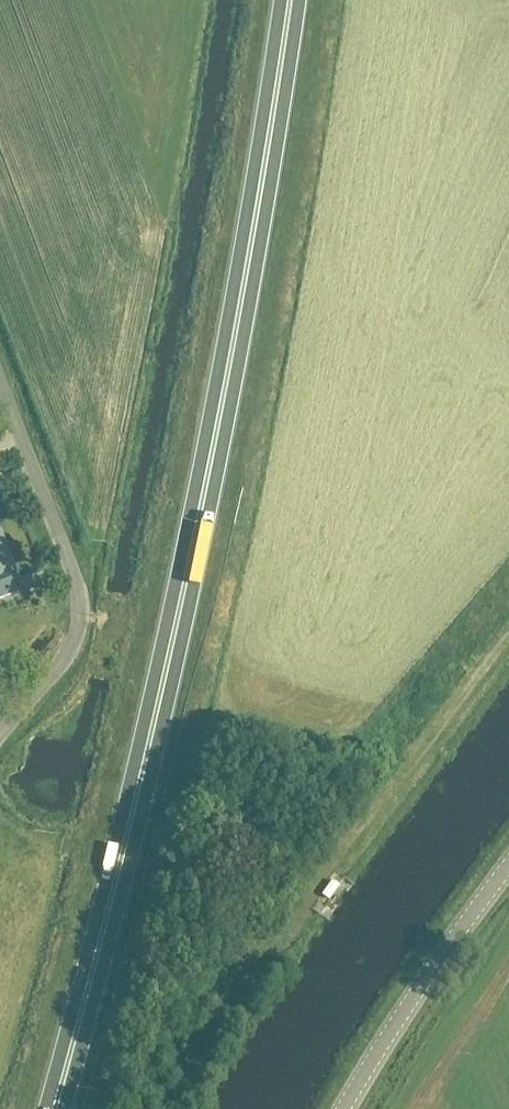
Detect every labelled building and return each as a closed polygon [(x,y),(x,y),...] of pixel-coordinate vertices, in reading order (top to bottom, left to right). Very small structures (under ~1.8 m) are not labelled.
[(0,529),(0,600),(17,594),(12,581),(19,578),(0,529)] [(330,902),(340,886),(332,881),(322,896),(330,902)] [(223,913),(232,918),(237,908),(230,903),(223,913)]
